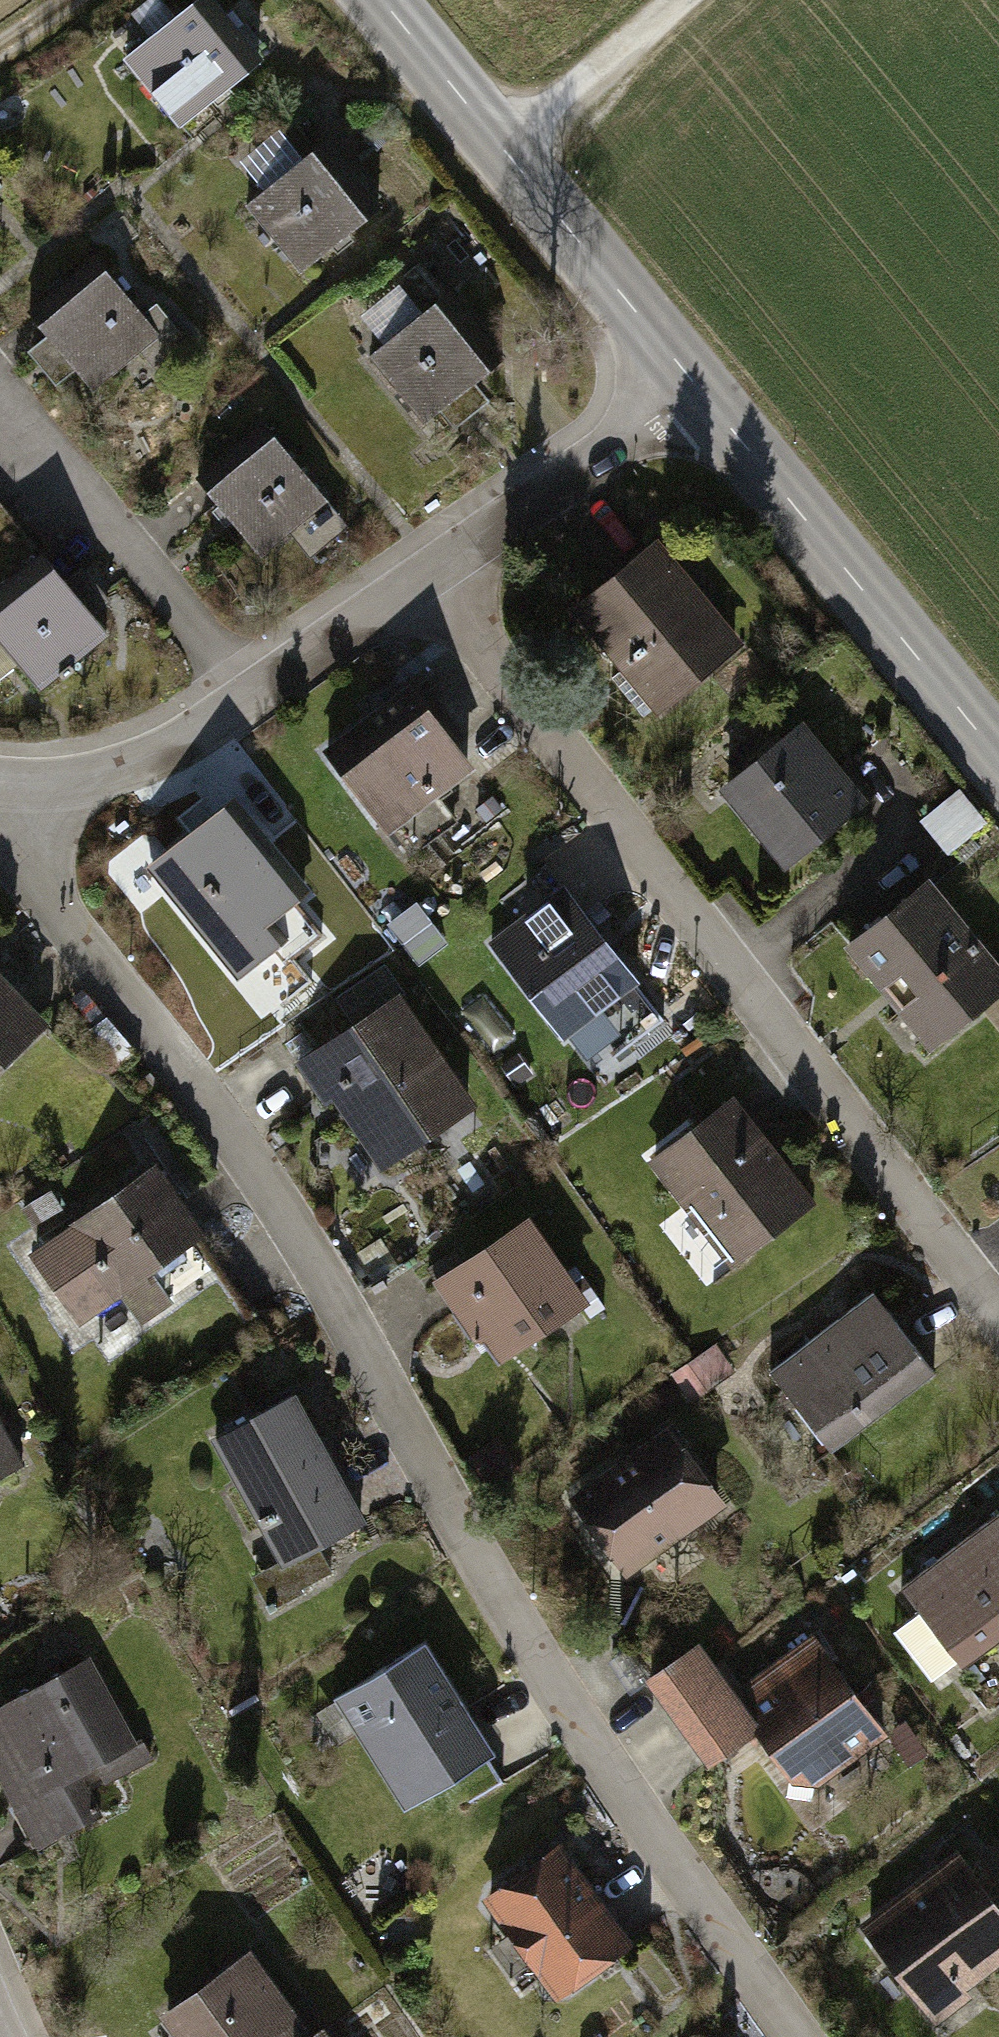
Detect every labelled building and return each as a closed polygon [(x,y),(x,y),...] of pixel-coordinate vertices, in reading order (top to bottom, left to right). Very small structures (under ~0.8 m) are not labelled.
[(202,3),(136,57),(187,119),(253,65),(202,3)] [(324,147),(252,211),(306,272),(378,208),(324,147)] [(108,269),(38,318),(81,379),(151,331),(108,269)] [(442,299),(367,357),(420,426),(495,368),(442,299)] [(267,433),(213,480),(272,547),(326,500),(267,433)] [(655,543),(575,606),(663,715),(742,652),(655,543)] [(0,602),(0,634),(32,679),(122,617),(75,550),(0,602)] [(406,690),(329,748),(412,855),(456,821),(441,801),(453,791),(445,781),(464,766),(406,690)] [(816,734),(734,791),(791,874),(874,817),(816,734)] [(226,818),(154,871),(219,959),(291,905),(226,818)] [(561,882),(486,943),(562,1035),(637,974),(561,882)] [(853,936),(941,1050),(998,1005),(998,980),(923,882),(853,936)] [(62,1052),(0,975),(0,1102),(62,1052)] [(398,1006),(310,1066),(380,1167),(468,1107),(398,1006)] [(757,1126),(685,1177),(757,1277),(829,1226),(757,1126)] [(166,1161),(42,1250),(96,1324),(219,1235),(166,1161)] [(447,1288),(498,1362),(578,1308),(526,1233),(447,1288)] [(875,1297),(779,1362),(836,1445),(932,1380),(875,1297)] [(291,1391),(215,1434),(294,1571),(370,1528),(291,1391)] [(665,1423),(565,1498),(623,1575),(723,1500),(665,1423)] [(22,1463),(0,1429),(0,1477),(22,1463)] [(909,1583),(961,1664),(998,1639),(998,1525),(909,1583)] [(737,1691),(804,1782),(878,1727),(811,1636),(737,1691)] [(486,1757),(427,1657),(345,1704),(405,1805),(486,1757)] [(0,1715),(0,1774),(35,1842),(151,1782),(92,1668),(0,1715)] [(560,1840),(484,1897),(563,2003),(640,1946),(560,1840)] [(866,1929),(932,2008),(998,1953),(998,1917),(952,1859),(866,1929)] [(162,2016),(178,2036),(321,2036),(326,2033),(263,1946),(162,2016)]
